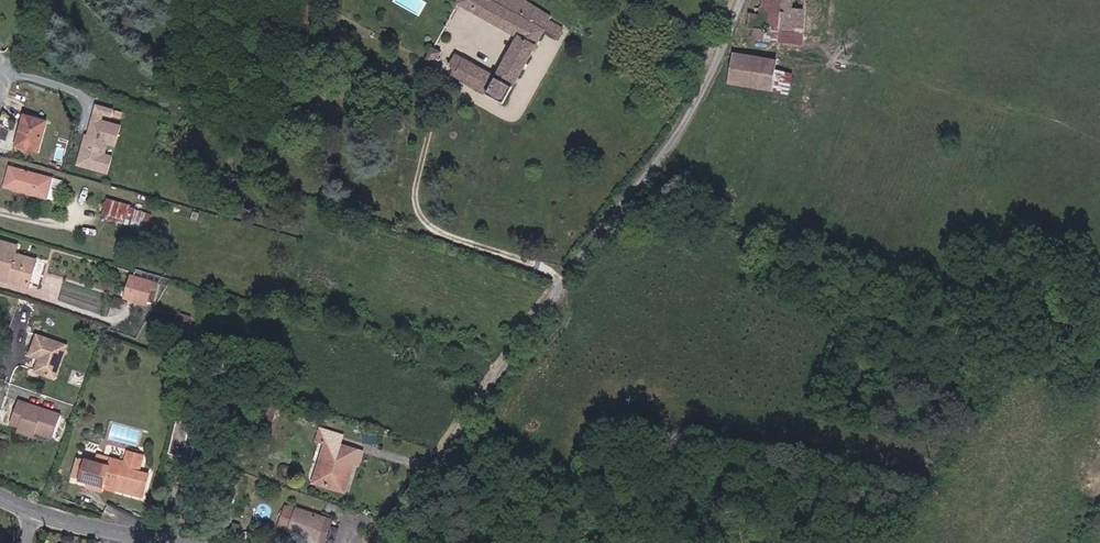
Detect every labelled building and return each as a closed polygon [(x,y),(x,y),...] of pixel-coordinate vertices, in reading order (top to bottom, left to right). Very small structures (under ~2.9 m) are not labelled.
[(485,0),(459,0),(455,7),(514,42),(493,77),(453,56),(447,67),(452,76),(502,104),(544,32),(555,38),(560,29),(539,16),(542,12),(519,0),(495,0),(493,4),(485,0)] [(755,39),(805,44),(810,0),(762,0),(760,15),(749,13),(747,27),(756,28),(755,39)] [(442,52),(434,47),(426,61),(430,64),(432,61),(435,63),(442,52)] [(777,68),(780,68),(795,70),(796,57),(778,55),(778,60),(777,68)] [(778,92),(780,68),(777,68),(778,60),(735,57),(733,89),(778,92)] [(109,107),(94,103),(92,110),(99,113),(107,115),(109,107)] [(99,113),(92,110),(90,117),(97,119),(99,113)] [(21,141),(42,147),(50,122),(30,116),(21,141)] [(114,135),(117,125),(97,119),(90,117),(86,129),(90,130),(88,136),(83,134),(74,163),(103,172),(109,155),(101,153),(104,142),(107,133),(114,135)] [(114,135),(107,133),(104,142),(112,144),(114,135)] [(41,151),(42,147),(21,141),(20,144),(41,151)] [(42,177),(10,167),(4,185),(38,194),(42,177)] [(106,201),(103,219),(151,226),(153,208),(106,201)] [(7,281),(30,288),(38,261),(15,254),(17,245),(0,239),(0,271),(9,274),(7,281)] [(138,275),(109,267),(102,288),(125,294),(129,280),(136,282),(138,275)] [(7,281),(9,274),(0,271),(0,278),(7,281)] [(164,312),(163,325),(192,326),(193,314),(164,312)] [(57,379),(68,346),(38,335),(30,354),(39,357),(45,359),(40,373),(57,379)] [(39,357),(35,372),(40,373),(45,359),(39,357)] [(13,421),(22,424),(23,421),(40,427),(39,430),(55,436),(64,413),(21,398),(13,421)] [(282,407),(274,405),(271,418),(278,419),(282,407)] [(188,437),(195,410),(180,406),(172,446),(190,450),(193,438),(188,437)] [(193,438),(200,411),(195,410),(188,437),(193,438)] [(205,412),(200,411),(193,438),(198,439),(205,412)] [(23,421),(22,424),(21,429),(37,435),(39,430),(40,427),(23,421)] [(346,430),(325,423),(321,433),(330,436),(318,476),(341,484),(349,455),(356,457),(360,458),(363,446),(343,439),(346,430)] [(198,439),(193,438),(190,450),(195,452),(198,439)] [(207,462),(221,465),(225,451),(210,447),(207,462)] [(125,453),(122,465),(141,471),(142,467),(138,457),(125,453)] [(349,455),(341,484),(347,486),(356,457),(349,455)] [(71,480),(79,482),(85,462),(76,460),(71,480)] [(79,482),(103,489),(104,484),(110,462),(101,460),(100,466),(95,465),(85,462),(79,482)] [(136,486),(141,471),(122,465),(110,462),(104,484),(116,488),(115,491),(139,499),(143,488),(136,486)] [(300,505),(289,502),(284,523),(322,533),(327,511),(300,503),(300,505)] [(328,535),(334,512),(327,511),(322,533),(328,535)]
